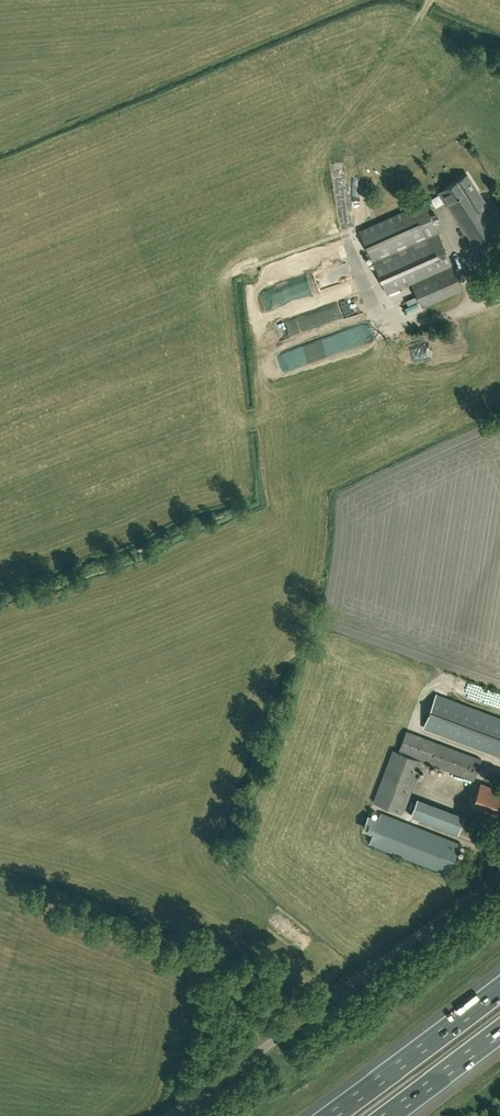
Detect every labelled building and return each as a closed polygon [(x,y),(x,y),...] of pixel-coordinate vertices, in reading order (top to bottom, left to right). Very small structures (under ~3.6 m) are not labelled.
[(497,228),(483,206),(487,204),(468,174),(440,192),(448,204),(449,204),(473,243),(497,228)] [(464,288),(463,286),(425,202),(361,231),(389,293),(413,282),(424,306),(464,288)] [(279,338),(323,329),(320,313),(276,322),(279,338)] [(436,694),(424,727),(499,755),(499,718),(436,694)] [(407,731),(399,751),(474,779),(482,759),(407,731)] [(374,802),(403,812),(423,761),(393,750),(374,802)] [(499,817),(499,790),(481,783),(472,806),(499,817)] [(418,799),(412,815),(458,833),(465,817),(418,799)] [(382,813),(370,842),(449,873),(461,843),(382,813)] [(461,1079),(490,1059),(486,1052),(457,1072),(461,1079)]
